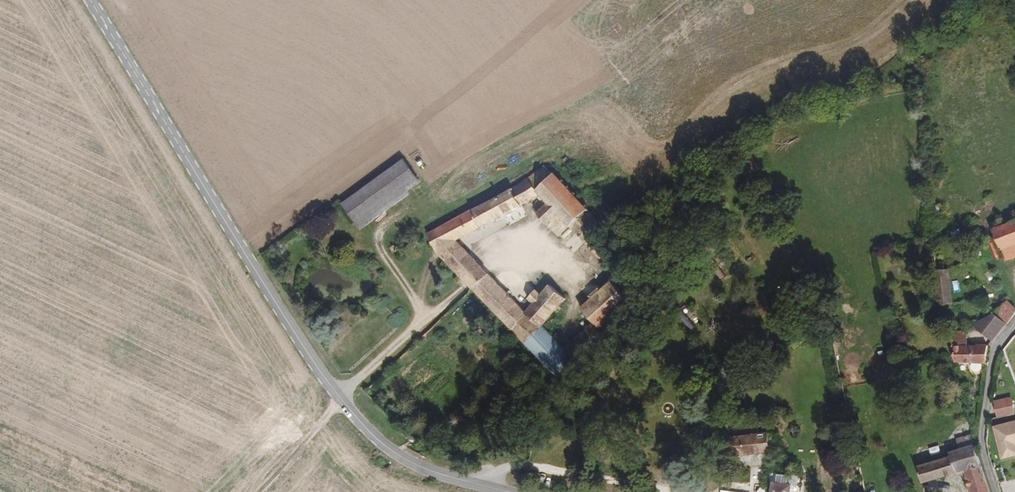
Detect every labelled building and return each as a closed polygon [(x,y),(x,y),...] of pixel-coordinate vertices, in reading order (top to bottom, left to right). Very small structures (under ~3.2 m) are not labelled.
[(401,163),(339,205),(351,224),(415,185),(401,163)] [(596,239),(602,234),(561,182),(549,168),(533,178),(543,196),(545,198),(541,200),(548,210),(552,207),(561,219),(549,228),(559,240),(571,231),(600,264),(606,260),(610,256),(596,239)] [(533,178),(525,182),(534,201),(543,196),(533,178)] [(471,210),(441,227),(430,232),(437,250),(458,240),(458,239),(534,201),(525,182),(521,185),(499,197),(471,210)] [(539,216),(549,228),(561,219),(552,207),(548,210),(539,216)] [(993,229),(1002,250),(1014,246),(1014,224),(993,229)] [(458,240),(437,250),(442,257),(464,247),(458,240)] [(1002,250),(1006,262),(1014,259),(1014,246),(1002,250)] [(442,257),(464,283),(482,267),(464,247),(442,257)] [(464,283),(470,289),(488,274),(482,267),(464,283)] [(948,268),(934,270),(938,303),(952,302),(948,268)] [(488,274),(470,289),(471,290),(553,386),(572,369),(536,329),(563,303),(549,288),(538,297),(530,305),(522,313),(488,274)] [(638,300),(621,279),(609,287),(628,309),(638,300)] [(579,311),(591,328),(596,333),(628,309),(609,287),(579,311)] [(523,299),(530,305),(538,297),(532,291),(523,299)] [(1006,322),(1008,322),(1014,313),(1014,312),(1014,307),(1007,298),(991,313),(1006,322)] [(986,320),(1003,329),(1006,322),(991,313),(986,320)] [(986,320),(980,321),(976,330),(996,341),(1003,329),(986,320)] [(561,355),(574,368),(603,343),(596,333),(591,328),(561,355)] [(958,333),(957,357),(957,364),(973,364),(983,364),(987,364),(987,346),(973,346),(972,333),(958,333)] [(980,372),(984,369),(983,364),(973,364),(973,369),(977,372),(980,372)] [(1013,400),(997,403),(1001,418),(1014,415),(1014,407),(1013,400)] [(1014,455),(1014,419),(993,425),(1002,458),(1014,455)] [(737,439),(760,436),(759,429),(736,432),(737,439)] [(732,459),(734,461),(772,456),(769,435),(760,436),(737,439),(725,440),(726,449),(725,459),(732,459)] [(972,442),(970,436),(956,441),(957,446),(972,442)] [(972,442),(957,446),(958,452),(950,454),(950,458),(955,475),(964,472),(971,491),(987,491),(972,442)] [(950,458),(918,468),(922,486),(955,475),(950,458)] [(774,491),(793,491),(790,490),(791,479),(787,478),(787,476),(785,475),(784,477),(783,477),(783,474),(780,473),(777,488),(775,488),(774,491)]
